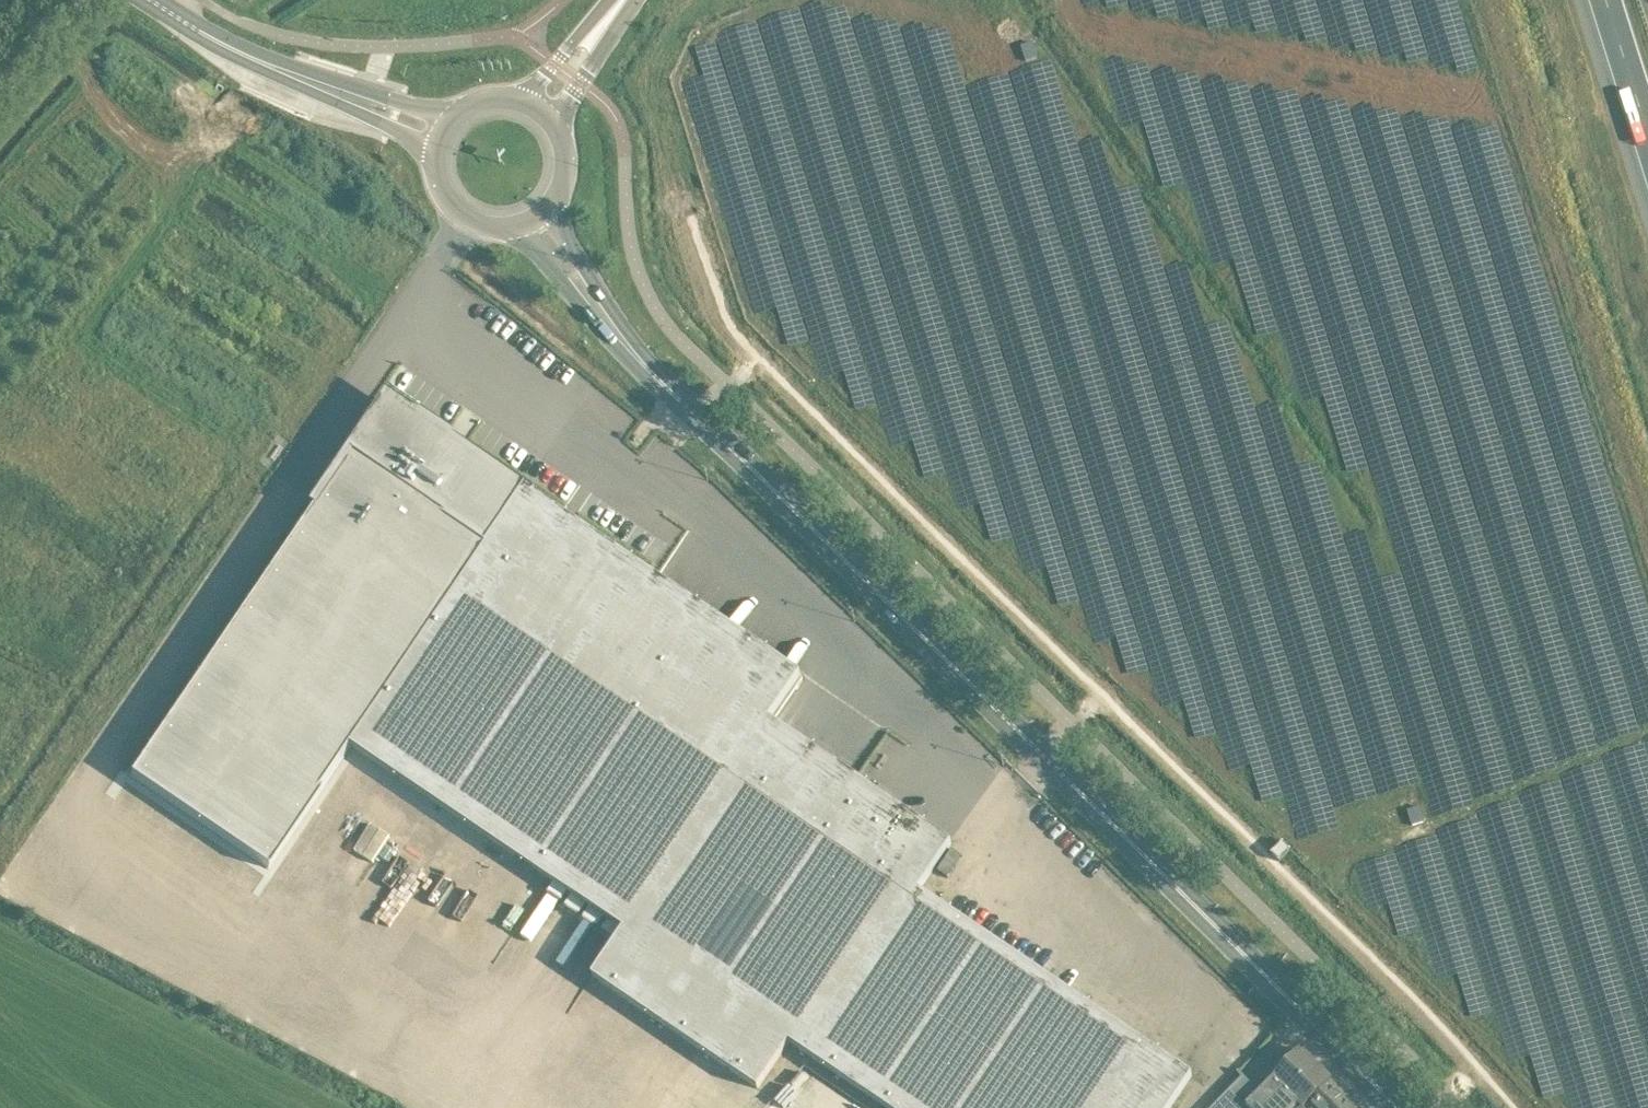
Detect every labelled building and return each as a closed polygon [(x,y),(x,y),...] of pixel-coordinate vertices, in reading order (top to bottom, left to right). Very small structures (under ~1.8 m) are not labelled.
[(131,775),(269,868),(352,746),(625,930),(594,976),(759,1088),(790,1042),(888,1107),(1169,1107),(1192,1075),(919,890),(951,842),(770,719),(800,674),(535,494),(526,488),(522,493),(489,471),(490,470),(471,457),(470,458),(385,400),(341,464),(327,485),(312,507),(131,775)] [(1283,841),(1272,853),(1280,861),(1291,849),(1283,841)] [(1247,1104),(1251,1107),(1294,1107),(1300,1102),(1304,1106),(1330,1080),(1331,1079),(1301,1050),(1247,1104)] [(1304,1106),(1306,1107),(1358,1107),(1330,1080),(1304,1106)]
